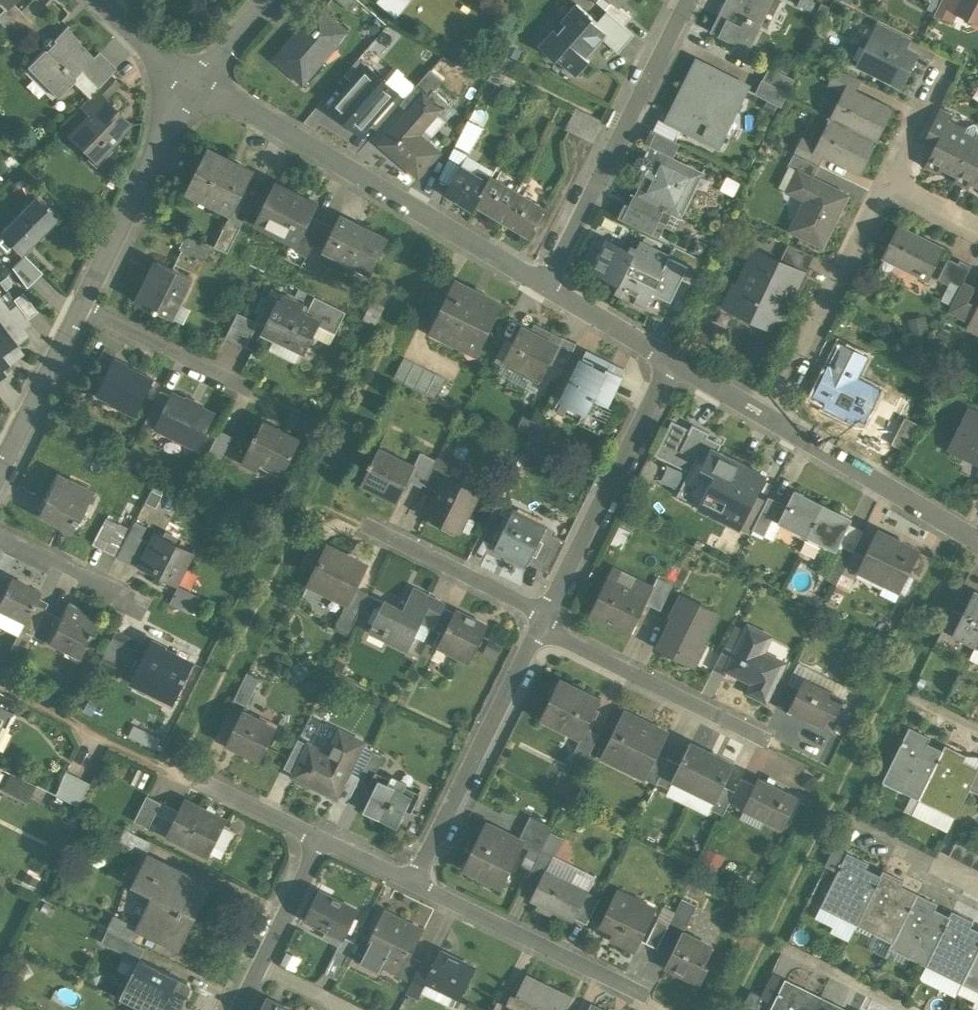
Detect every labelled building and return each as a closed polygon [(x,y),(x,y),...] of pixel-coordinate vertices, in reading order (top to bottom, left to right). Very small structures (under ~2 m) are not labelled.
[(350,12),(359,1),(358,0),(336,0),(350,12)] [(613,0),(598,0),(597,1),(623,24),(631,16),(613,0)] [(711,31),(749,50),(762,24),(761,23),(773,0),(727,0),(711,31)] [(936,10),(952,18),(957,8),(961,0),(941,0),(936,10)] [(957,8),(976,18),(977,14),(977,0),(961,0),(957,8)] [(592,16),(576,2),(561,19),(566,23),(558,32),(554,28),(539,45),(555,59),(557,57),(576,74),(589,59),(586,56),(603,38),(607,33),(591,18),(592,16)] [(7,8),(6,7),(0,13),(0,22),(5,27),(20,11),(12,3),(7,8)] [(347,32),(319,8),(300,29),(303,31),(276,62),(302,84),(347,32)] [(634,34),(606,10),(597,21),(592,16),(591,18),(607,33),(603,38),(618,51),(634,34)] [(5,27),(2,29),(14,41),(32,22),(20,11),(5,27)] [(910,36),(878,20),(871,34),(904,49),(910,36)] [(95,57),(65,27),(27,66),(28,67),(31,64),(60,92),(56,95),(58,97),(75,79),(74,77),(83,68),(85,69),(96,58),(95,57)] [(904,49),(871,34),(869,40),(873,42),(862,64),(881,73),(885,80),(889,77),(899,82),(906,68),(913,64),(911,59),(913,54),(904,49)] [(117,69),(100,52),(95,57),(96,58),(85,69),(101,85),(117,69)] [(700,61),(696,62),(684,85),(686,88),(677,105),(683,108),(680,116),(681,118),(682,119),(684,120),(680,127),(717,145),(720,143),(747,90),(746,86),(733,79),(715,70),(714,68),(700,61)] [(390,96),(360,66),(321,105),(322,106),(326,102),(354,131),(351,134),(352,135),(370,118),(368,116),(378,107),(379,108),(391,97),(390,96)] [(795,78),(771,66),(764,79),(788,91),(795,78)] [(861,79),(836,67),(827,84),(844,93),(847,86),(856,91),(861,79)] [(114,74),(98,89),(107,97),(107,98),(123,83),(114,74)] [(788,91),(764,79),(758,92),(782,104),(788,91)] [(428,91),(418,82),(401,102),(409,110),(410,111),(424,94),(425,95),(428,91)] [(856,91),(847,86),(844,93),(839,103),(843,105),(836,120),(875,139),(890,109),(889,106),(856,91)] [(98,89),(81,107),(89,114),(90,115),(107,97),(98,89)] [(409,110),(381,143),(418,176),(439,152),(418,133),(440,108),(425,95),(424,94),(410,111),(409,110)] [(107,97),(90,115),(89,114),(69,134),(90,154),(103,142),(108,146),(132,122),(107,98),(107,97)] [(576,107),(566,127),(580,134),(590,114),(576,107)] [(951,115),(939,109),(923,141),(934,146),(948,120),(949,120),(951,115)] [(603,120),(590,114),(580,134),(593,140),(603,120)] [(484,127),(468,119),(458,139),(473,146),(484,127)] [(875,139),(836,120),(828,136),(824,134),(819,145),(816,151),(824,154),(858,171),(860,170),(875,139)] [(949,120),(948,120),(934,146),(925,166),(938,173),(941,168),(957,176),(976,138),(963,132),(965,128),(949,120)] [(647,141),(655,146),(658,146),(672,152),(677,142),(653,130),(647,141)] [(977,135),(976,138),(957,176),(954,181),(968,188),(971,183),(977,186),(977,135)] [(819,145),(802,136),(794,152),(819,165),(824,154),(816,151),(819,145)] [(658,146),(655,146),(649,159),(646,158),(643,159),(641,159),(639,161),(638,164),(637,168),(639,171),(647,175),(632,207),(626,204),(619,218),(650,233),(663,206),(680,214),(699,173),(669,158),(672,152),(658,146)] [(253,170),(206,148),(185,192),(232,215),(253,170)] [(819,165),(794,152),(787,165),(798,170),(812,177),(819,165)] [(487,181),(461,165),(445,191),(471,207),(473,202),(487,181)] [(812,177),(798,170),(788,190),(807,199),(791,230),(822,245),(847,195),(812,177)] [(518,191),(490,175),(487,181),(473,202),(501,219),(518,191)] [(318,203),(276,181),(255,221),(298,243),(301,237),(312,216),(318,203)] [(546,208),(518,191),(501,219),(529,235),(546,208)] [(0,233),(0,234),(19,253),(31,241),(28,238),(50,216),(53,219),(55,218),(35,198),(0,233)] [(388,238),(340,214),(334,227),(323,248),(323,249),(371,273),(388,238)] [(322,221),(312,216),(301,237),(312,243),(322,221)] [(227,218),(212,246),(225,252),(239,224),(227,218)] [(334,227),(322,221),(312,243),(323,248),(334,227)] [(928,242),(913,234),(914,231),(913,230),(912,232),(901,227),(902,225),(900,224),(883,258),(927,280),(944,246),(942,245),(941,247),(930,241),(931,239),(930,239),(928,242)] [(211,245),(187,233),(179,249),(203,261),(211,245)] [(642,242),(635,255),(608,241),(594,269),(621,283),(617,291),(644,305),(669,256),(642,242)] [(814,254),(790,243),(780,263),(798,272),(797,273),(804,276),(814,254)] [(704,259),(681,248),(667,275),(690,287),(704,259)] [(780,263),(759,253),(732,308),(778,330),(804,276),(797,273),(798,272),(780,263)] [(42,273),(25,256),(10,267),(26,286),(42,273)] [(958,263),(948,258),(937,278),(949,284),(951,282),(960,286),(963,280),(971,265),(960,260),(958,263)] [(191,277),(157,260),(137,301),(157,311),(158,310),(172,317),(191,277)] [(948,311),(970,322),(977,307),(967,301),(975,286),(963,280),(960,286),(948,311)] [(393,286),(383,281),(373,300),(383,305),(384,305),(393,286)] [(504,306),(456,281),(431,331),(479,356),(504,306)] [(29,317),(38,311),(26,291),(17,297),(29,317)] [(303,304),(281,293),(277,300),(276,300),(268,316),(261,330),(305,352),(318,325),(320,321),(307,315),(299,311),(303,304)] [(267,295),(265,299),(262,297),(255,309),(268,316),(276,300),(267,295)] [(335,334),(347,313),(316,297),(307,315),(320,321),(318,325),(335,334)] [(383,305),(373,300),(364,320),(373,324),(383,305)] [(0,302),(0,368),(1,368),(14,358),(7,349),(25,335),(21,330),(7,311),(0,302)] [(30,322),(16,304),(7,311),(21,330),(30,322)] [(257,321),(237,311),(225,336),(245,346),(257,321)] [(525,324),(507,360),(544,379),(553,363),(565,339),(538,325),(536,330),(525,324)] [(577,345),(565,339),(553,363),(565,370),(577,345)] [(880,388),(854,375),(865,354),(842,342),(816,392),(830,399),(827,406),(852,419),(856,413),(865,417),(880,388)] [(115,351),(104,346),(93,367),(104,373),(115,351)] [(613,363),(589,352),(565,401),(608,422),(617,405),(611,402),(597,395),(602,385),(613,363)] [(447,379),(405,358),(395,378),(438,400),(447,379)] [(127,368),(111,360),(95,393),(112,401),(114,398),(139,410),(154,379),(128,366),(127,368)] [(627,370),(613,363),(602,385),(616,392),(627,370)] [(616,392),(602,385),(597,395),(611,402),(616,392)] [(146,423),(156,428),(157,427),(171,396),(161,391),(146,423)] [(214,415),(172,395),(171,396),(157,427),(198,447),(214,415)] [(968,407),(948,446),(977,462),(977,412),(968,407)] [(905,419),(894,441),(906,448),(919,426),(905,419)] [(674,422),(657,456),(675,465),(692,430),(674,422)] [(300,442),(264,424),(258,436),(257,435),(244,461),(259,469),(264,459),(286,470),(300,442)] [(712,434),(695,425),(692,430),(675,465),(691,472),(679,496),(701,507),(717,474),(704,468),(713,449),(720,452),(724,444),(710,438),(712,434)] [(232,438),(220,431),(209,452),(221,458),(232,438)] [(391,451),(375,443),(359,475),(394,491),(410,459),(391,450),(391,451)] [(720,452),(713,449),(704,468),(717,474),(701,507),(700,509),(742,529),(768,476),(720,452)] [(434,462),(423,484),(436,490),(446,468),(434,462)] [(479,494),(448,478),(452,471),(446,468),(436,490),(439,492),(427,516),(460,532),(479,494)] [(94,489),(57,471),(36,514),(72,532),(77,522),(79,523),(81,519),(79,518),(94,489)] [(788,509),(780,505),(773,519),(774,519),(809,537),(825,505),(797,491),(788,509)] [(769,500),(755,529),(766,535),(774,519),(773,519),(780,505),(769,500)] [(853,519),(825,505),(809,537),(837,550),(853,519)] [(493,510),(482,531),(495,537),(505,516),(493,510)] [(547,527),(514,511),(495,548),(528,565),(529,563),(547,527)] [(94,545),(117,556),(130,530),(108,519),(94,545)] [(130,530),(117,556),(139,567),(140,567),(139,567),(151,544),(140,538),(146,526),(135,521),(130,530)] [(556,532),(547,527),(529,563),(551,574),(566,542),(554,535),(556,532)] [(921,553),(878,531),(866,555),(862,564),(889,578),(890,578),(887,583),(902,591),(909,576),(921,553)] [(151,544),(140,567),(176,586),(194,551),(157,533),(151,544)] [(368,565),(328,545),(312,578),(350,597),(352,598),(357,587),(368,565)] [(846,545),(829,578),(839,583),(844,573),(856,550),(846,545)] [(866,555),(856,550),(844,573),(856,579),(858,576),(861,570),(859,569),(862,564),(866,555)] [(921,553),(909,576),(921,582),(933,559),(921,553)] [(889,578),(862,564),(859,569),(861,570),(858,576),(884,589),(887,583),(889,578)] [(654,587),(614,567),(591,613),(622,629),(626,621),(636,626),(647,603),(649,598),(654,587)] [(9,578),(0,597),(0,609),(24,621),(25,621),(34,605),(39,593),(9,578)] [(674,586),(659,578),(654,587),(649,598),(647,603),(662,610),(672,589),(674,586)] [(172,602),(196,612),(203,593),(179,584),(172,602)] [(357,587),(352,598),(350,597),(344,610),(358,617),(369,593),(357,587)] [(385,600),(370,631),(409,650),(423,623),(435,598),(415,588),(404,610),(385,600)] [(684,595),(672,589),(662,610),(673,616),(684,595)] [(976,590),(964,614),(954,635),(977,646),(977,645),(977,591),(976,590)] [(718,612),(684,595),(673,616),(676,617),(660,648),(691,664),(718,612)] [(435,598),(423,623),(434,628),(444,607),(446,603),(435,598)] [(44,610),(34,605),(25,621),(24,621),(20,629),(31,635),(44,610)] [(67,606),(60,619),(59,619),(48,641),(83,658),(94,635),(92,634),(98,621),(67,606)] [(444,607),(434,628),(445,634),(456,612),(444,607)] [(24,621),(0,609),(0,627),(17,636),(20,629),(24,621)] [(952,609),(942,629),(954,635),(964,614),(952,609)] [(56,616),(44,610),(31,635),(44,641),(56,616)] [(490,626),(457,610),(456,612),(445,634),(439,646),(471,663),(490,626)] [(767,636),(749,627),(728,670),(753,682),(748,691),(767,700),(785,663),(760,651),(767,636)] [(150,644),(117,628),(114,635),(134,646),(146,652),(150,644)] [(31,635),(20,629),(17,636),(11,647),(22,653),(31,635)] [(134,646),(114,635),(102,659),(122,669),(134,646)] [(167,646),(152,639),(146,652),(132,680),(175,701),(195,662),(166,648),(167,646)] [(824,678),(797,665),(789,684),(799,689),(789,709),(825,726),(839,696),(820,687),(824,678)] [(603,699),(562,678),(542,718),(583,738),(587,731),(603,699)] [(257,687),(244,680),(234,700),(248,707),(257,687)] [(789,709),(799,689),(789,684),(788,684),(777,707),(787,712),(789,709)] [(260,719),(244,711),(228,743),(262,760),(278,727),(260,718),(260,719)] [(625,711),(602,757),(646,778),(648,774),(649,775),(659,755),(671,732),(654,724),(654,726),(625,711)] [(132,735),(159,746),(163,736),(136,725),(132,735)] [(911,728),(889,773),(907,781),(902,790),(921,799),(925,790),(943,754),(927,746),(931,738),(911,728)] [(583,738),(572,760),(585,766),(599,737),(587,731),(583,738)] [(329,755),(310,745),(296,773),(294,777),(337,798),(349,774),(364,743),(341,732),(329,755)] [(296,773),(310,745),(299,740),(285,768),(296,773)] [(735,765),(691,743),(681,764),(673,780),(675,781),(715,801),(717,801),(725,786),(735,765)] [(947,746),(943,754),(925,790),(943,799),(939,808),(957,817),(973,784),(977,774),(977,771),(963,764),(967,756),(947,746)] [(357,786),(368,792),(377,773),(378,773),(385,760),(373,754),(357,786)] [(659,755),(649,775),(648,774),(646,778),(657,784),(659,782),(670,760),(659,755)] [(670,760),(659,782),(671,788),(675,781),(673,780),(681,764),(670,759),(670,760)] [(91,782),(66,770),(54,793),(79,806),(91,782)] [(29,799),(37,785),(13,773),(6,787),(29,799)] [(378,773),(377,773),(368,792),(374,794),(365,812),(398,829),(406,811),(411,813),(421,794),(378,773)] [(360,779),(349,774),(337,798),(348,803),(360,779)] [(760,777),(744,809),(746,810),(749,804),(769,815),(766,821),(784,829),(800,797),(760,777)] [(725,786),(717,801),(715,801),(712,808),(725,815),(736,792),(725,786)] [(147,795),(134,820),(148,827),(161,802),(147,795)] [(226,819),(186,798),(166,836),(207,857),(226,819)] [(555,825),(533,814),(523,834),(546,844),(555,825)] [(521,839),(487,823),(466,866),(488,877),(491,872),(507,880),(524,844),(525,841),(521,839)] [(149,840),(125,828),(118,843),(142,855),(149,840)] [(546,844),(523,834),(521,839),(525,841),(524,844),(541,853),(544,848),(546,844)] [(971,841),(960,835),(950,855),(961,861),(971,841)] [(971,841),(961,861),(972,866),(977,855),(977,844),(971,841)] [(849,853),(836,847),(826,866),(839,872),(849,853)] [(541,853),(530,877),(541,882),(548,869),(556,854),(544,848),(541,853)] [(869,863),(849,853),(839,872),(826,899),(844,908),(840,916),(858,925),(862,917),(881,879),(865,871),(869,863)] [(154,908),(149,905),(138,927),(137,930),(138,931),(180,951),(208,893),(194,887),(197,879),(148,855),(132,887),(158,899),(154,908)] [(548,869),(541,882),(533,899),(576,920),(577,917),(590,891),(590,890),(548,869)] [(881,879),(862,917),(880,925),(876,934),(894,942),(895,939),(916,897),(901,889),(905,881),(885,871),(881,879)] [(658,910),(619,890),(604,920),(618,927),(612,939),(637,952),(658,910)] [(358,910),(319,891),(305,920),(344,939),(358,910)] [(590,891),(577,917),(588,923),(601,897),(590,891)] [(938,904),(918,894),(916,897),(895,939),(914,948),(910,956),(927,965),(931,957),(950,920),(934,912),(938,904)] [(697,907),(683,899),(672,921),(686,928),(697,907)] [(424,929),(384,909),(359,959),(382,971),(386,962),(402,970),(403,971),(411,956),(424,929)] [(954,912),(950,920),(931,957),(949,966),(945,974),(963,983),(967,975),(977,953),(977,934),(970,930),(974,922),(954,912)] [(138,927),(115,916),(109,929),(133,941),(138,931),(137,930),(138,927)] [(659,921),(647,944),(658,949),(669,926),(659,921)] [(133,941),(109,929),(102,941),(140,960),(146,947),(133,941)] [(710,949),(683,936),(684,934),(682,933),(666,966),(668,967),(669,965),(682,971),(682,973),(700,983),(709,966),(705,964),(713,948),(711,947),(710,949)] [(432,968),(426,980),(428,981),(461,997),(475,966),(441,950),(432,968)] [(336,952),(326,974),(336,979),(347,957),(336,952)] [(967,975),(977,980),(977,953),(967,975)] [(411,956),(403,971),(402,970),(399,976),(412,982),(421,962),(422,961),(411,956)] [(149,962),(140,980),(127,974),(116,995),(143,1009),(144,1007),(150,1009),(174,1009),(175,1009),(181,1009),(191,992),(187,981),(149,962)] [(432,968),(421,962),(412,982),(425,988),(428,981),(426,980),(432,968)] [(527,974),(510,1009),(564,1009),(571,996),(527,974)] [(772,1009),(815,1009),(819,1003),(804,995),(806,990),(787,980),(772,1009)] [(752,990),(744,1005),(754,1009),(761,995),(752,990)] [(822,998),(819,1003),(815,1009),(841,1009),(842,1008),(822,998)] [(267,999),(262,1009),(291,1009),(267,999)]
